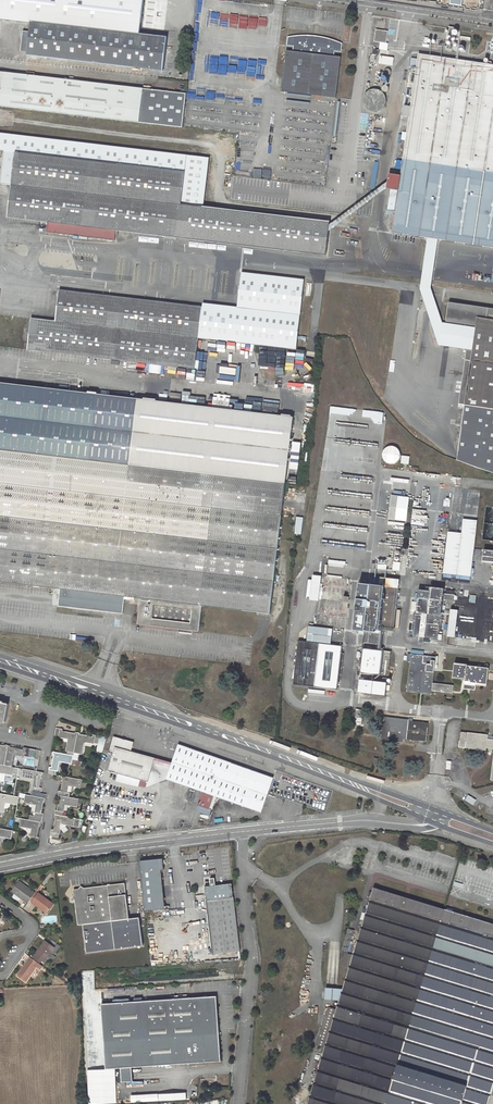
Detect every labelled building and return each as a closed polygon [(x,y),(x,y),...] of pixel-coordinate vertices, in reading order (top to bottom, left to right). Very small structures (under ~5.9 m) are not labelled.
[(27,55),(163,71),(167,38),(140,34),(144,0),(0,0),(0,20),(31,23),(30,32),(23,31),(21,52),(28,53),(27,55)] [(261,17),(259,24),(267,26),(268,19),(261,17)] [(1,29),(1,42),(8,42),(9,29),(1,29)] [(376,29),(374,42),(386,43),(388,31),(376,29)] [(337,52),(343,53),(344,44),(335,40),(330,39),(321,37),(316,36),(311,36),(307,35),(302,36),(297,36),(289,37),(288,46),(294,46),(294,52),(287,51),(282,92),(337,99),(342,58),(336,57),(337,52)] [(419,53),(418,59),(417,68),(400,176),(388,174),(387,183),(391,185),(398,186),(391,233),(492,247),(492,65),(419,53)] [(392,66),(393,58),(380,56),(379,64),(392,66)] [(126,122),(182,128),(186,94),(0,72),(0,107),(126,122)] [(372,112),(376,113),(381,113),(385,110),(388,107),(390,103),(390,98),(388,94),(385,90),(382,88),(378,87),(374,87),(370,89),(367,91),(364,95),(363,99),(364,103),(365,107),(368,110),(372,112)] [(371,126),(372,129),(374,131),(376,132),(379,132),(382,132),(384,130),(385,128),(386,125),(386,123),(385,121),(384,119),(382,118),(379,117),(377,117),(375,118),(373,119),(372,121),(371,124),(371,126)] [(206,159),(0,134),(0,153),(1,153),(0,165),(0,184),(9,186),(5,218),(49,223),(48,232),(74,236),(74,239),(79,239),(79,236),(115,241),(116,231),(325,255),(329,229),(330,222),(330,221),(201,208),(206,159)] [(387,183),(330,222),(329,229),(391,185),(387,183)] [(202,307),(198,338),(290,349),(302,279),(242,272),(238,307),(203,303),(202,307)] [(56,320),(31,318),(28,350),(194,369),(198,338),(202,307),(59,290),(56,320)] [(448,303),(446,321),(476,325),(476,328),(462,427),(457,460),(476,468),(492,473),(492,309),(448,303)] [(470,327),(455,426),(462,427),(476,328),(470,327)] [(69,362),(78,363),(78,357),(61,355),(60,361),(69,362)] [(223,375),(239,375),(239,365),(223,365),(223,375)] [(269,389),(303,394),(305,383),(270,379),(269,389)] [(293,417),(0,383),(0,449),(285,483),(293,417)] [(171,402),(182,402),(182,393),(171,393),(171,402)] [(409,464),(409,456),(400,455),(400,453),(399,451),(399,450),(397,448),(396,447),(394,446),(392,446),(391,446),(389,447),(387,447),(385,450),(383,452),(383,455),(383,457),(384,460),(386,462),(388,464),(389,464),(391,465),(393,465),(395,465),(396,464),(398,463),(400,461),(401,459),(402,459),(401,463),(409,464)] [(0,449),(0,582),(63,589),(61,606),(123,614),(125,596),(141,598),(138,624),(199,631),(202,605),(270,613),(285,483),(0,449)] [(398,495),(395,520),(406,522),(409,497),(398,495)] [(297,517),(295,534),(302,535),(304,518),(297,517)] [(449,531),(444,574),(470,577),(477,520),(464,519),(462,533),(449,531)] [(483,562),(492,563),(492,551),(484,550),(483,562)] [(377,558),(376,568),(386,569),(387,559),(377,558)] [(314,581),(309,581),(308,600),(322,601),(323,576),(314,575),(314,581)] [(384,630),(393,631),(398,587),(379,585),(380,580),(369,578),(368,584),(359,583),(353,630),(359,630),(364,631),(383,633),(384,630)] [(379,585),(398,587),(399,580),(380,578),(380,580),(379,585)] [(442,617),(440,617),(444,588),(431,587),(430,591),(418,589),(417,604),(416,612),(413,637),(442,640),(442,635),(439,635),(440,625),(441,625),(442,617)] [(453,610),(449,637),(457,638),(461,610),(453,610)] [(299,641),(323,643),(324,628),(301,625),(299,641)] [(298,640),(293,684),(337,689),(338,682),(342,653),(342,646),(323,643),(299,641),(298,640)] [(363,648),(360,672),(388,676),(391,652),(363,648)] [(436,657),(411,654),(407,692),(431,695),(432,691),(453,693),(454,685),(433,683),(436,657)] [(465,680),(464,688),(475,690),(476,685),(486,686),(489,668),(467,665),(467,664),(455,663),(453,678),(465,680)] [(387,682),(359,679),(358,692),(385,696),(387,682)] [(5,722),(9,704),(3,703),(3,702),(0,702),(0,721),(5,722)] [(356,709),(354,724),(362,725),(362,726),(363,727),(364,728),(365,728),(367,729),(370,729),(372,728),(374,726),(374,724),(374,721),(374,720),(374,719),(373,717),(372,717),(370,716),(369,715),(368,715),(366,715),(367,710),(356,709)] [(428,723),(409,721),(409,719),(384,716),(381,739),(398,741),(399,738),(402,739),(426,742),(428,723)] [(69,738),(67,751),(74,753),(78,733),(76,732),(76,733),(63,731),(63,729),(56,728),(55,736),(69,738)] [(487,739),(488,735),(461,732),(459,747),(486,750),(486,748),(492,748),(492,740),(487,739)] [(78,733),(74,753),(82,754),(84,741),(98,744),(100,736),(93,735),(93,737),(80,734),(81,733),(78,733)] [(100,736),(97,752),(103,753),(107,738),(100,736)] [(155,758),(131,751),(134,742),(114,736),(110,751),(114,752),(108,771),(140,780),(139,786),(146,788),(148,782),(155,758)] [(179,744),(167,779),(203,792),(198,803),(211,807),(215,796),(261,813),(274,777),(179,744)] [(4,765),(8,745),(6,745),(6,746),(0,745),(0,765),(4,765)] [(23,749),(10,747),(11,746),(8,745),(4,765),(12,767),(14,754),(35,758),(36,750),(24,747),(23,749)] [(54,752),(53,754),(55,754),(52,767),(50,767),(49,774),(57,775),(60,760),(72,763),(72,764),(80,765),(81,761),(73,759),(74,756),(54,752)] [(1,772),(18,775),(19,768),(12,767),(4,765),(0,765),(0,776),(1,772)] [(46,794),(41,793),(42,788),(40,788),(42,775),(43,775),(44,773),(23,769),(22,776),(35,779),(31,796),(46,798),(46,794)] [(70,793),(67,793),(69,785),(81,787),(83,780),(62,776),(62,778),(63,779),(61,792),(59,791),(58,795),(59,795),(69,797),(70,793)] [(2,816),(5,802),(18,805),(19,797),(0,793),(0,816),(2,816)] [(30,816),(29,820),(41,822),(42,822),(44,814),(42,813),(44,801),(45,801),(46,798),(31,796),(26,795),(24,802),(37,805),(35,816),(31,816),(30,816)] [(55,810),(55,814),(63,816),(65,804),(78,806),(79,799),(69,797),(59,795),(59,797),(60,798),(57,811),(55,810)] [(469,795),(465,801),(474,806),(477,800),(469,795)] [(53,837),(52,839),(59,840),(60,830),(62,823),(67,824),(74,825),(74,827),(79,828),(81,819),(63,816),(55,814),(55,817),(56,817),(54,830),(52,830),(50,836),(53,837)] [(39,837),(37,837),(40,824),(41,825),(41,822),(21,819),(20,826),(32,828),(30,840),(38,842),(39,837)] [(11,838),(13,831),(0,828),(0,836),(11,838)] [(165,857),(142,859),(146,910),(167,908),(166,897),(171,897),(170,885),(164,885),(163,869),(166,869),(165,857)] [(19,881),(12,891),(28,903),(30,900),(35,893),(19,881)] [(143,946),(139,917),(129,919),(124,883),(83,888),(81,886),(79,889),(77,889),(74,894),(74,895),(72,898),(74,900),(78,925),(82,924),(86,953),(143,946)] [(231,884),(204,887),(213,955),(240,951),(231,884)] [(374,887),(353,955),(349,968),(342,990),(326,989),(325,999),(339,1000),(336,1009),(328,1007),(316,1045),(325,1047),(307,1103),(492,1103),(492,924),(374,887)] [(32,902),(47,913),(54,904),(39,894),(38,894),(36,892),(35,893),(30,900),(32,902)] [(183,909),(170,911),(172,918),(184,916),(183,909)] [(348,929),(342,949),(348,951),(354,931),(348,929)] [(45,941),(32,959),(39,964),(41,960),(44,962),(54,948),(45,941)] [(345,953),(341,965),(349,968),(353,955),(345,953)] [(30,957),(17,976),(25,982),(36,967),(40,970),(42,966),(39,964),(32,959),(30,957)] [(217,996),(98,1004),(98,1011),(102,1011),(106,1069),(121,1068),(122,1082),(133,1081),(132,1067),(222,1061),(220,1034),(221,1034),(221,1033),(221,1032),(220,1032),(220,1031),(217,996)]
